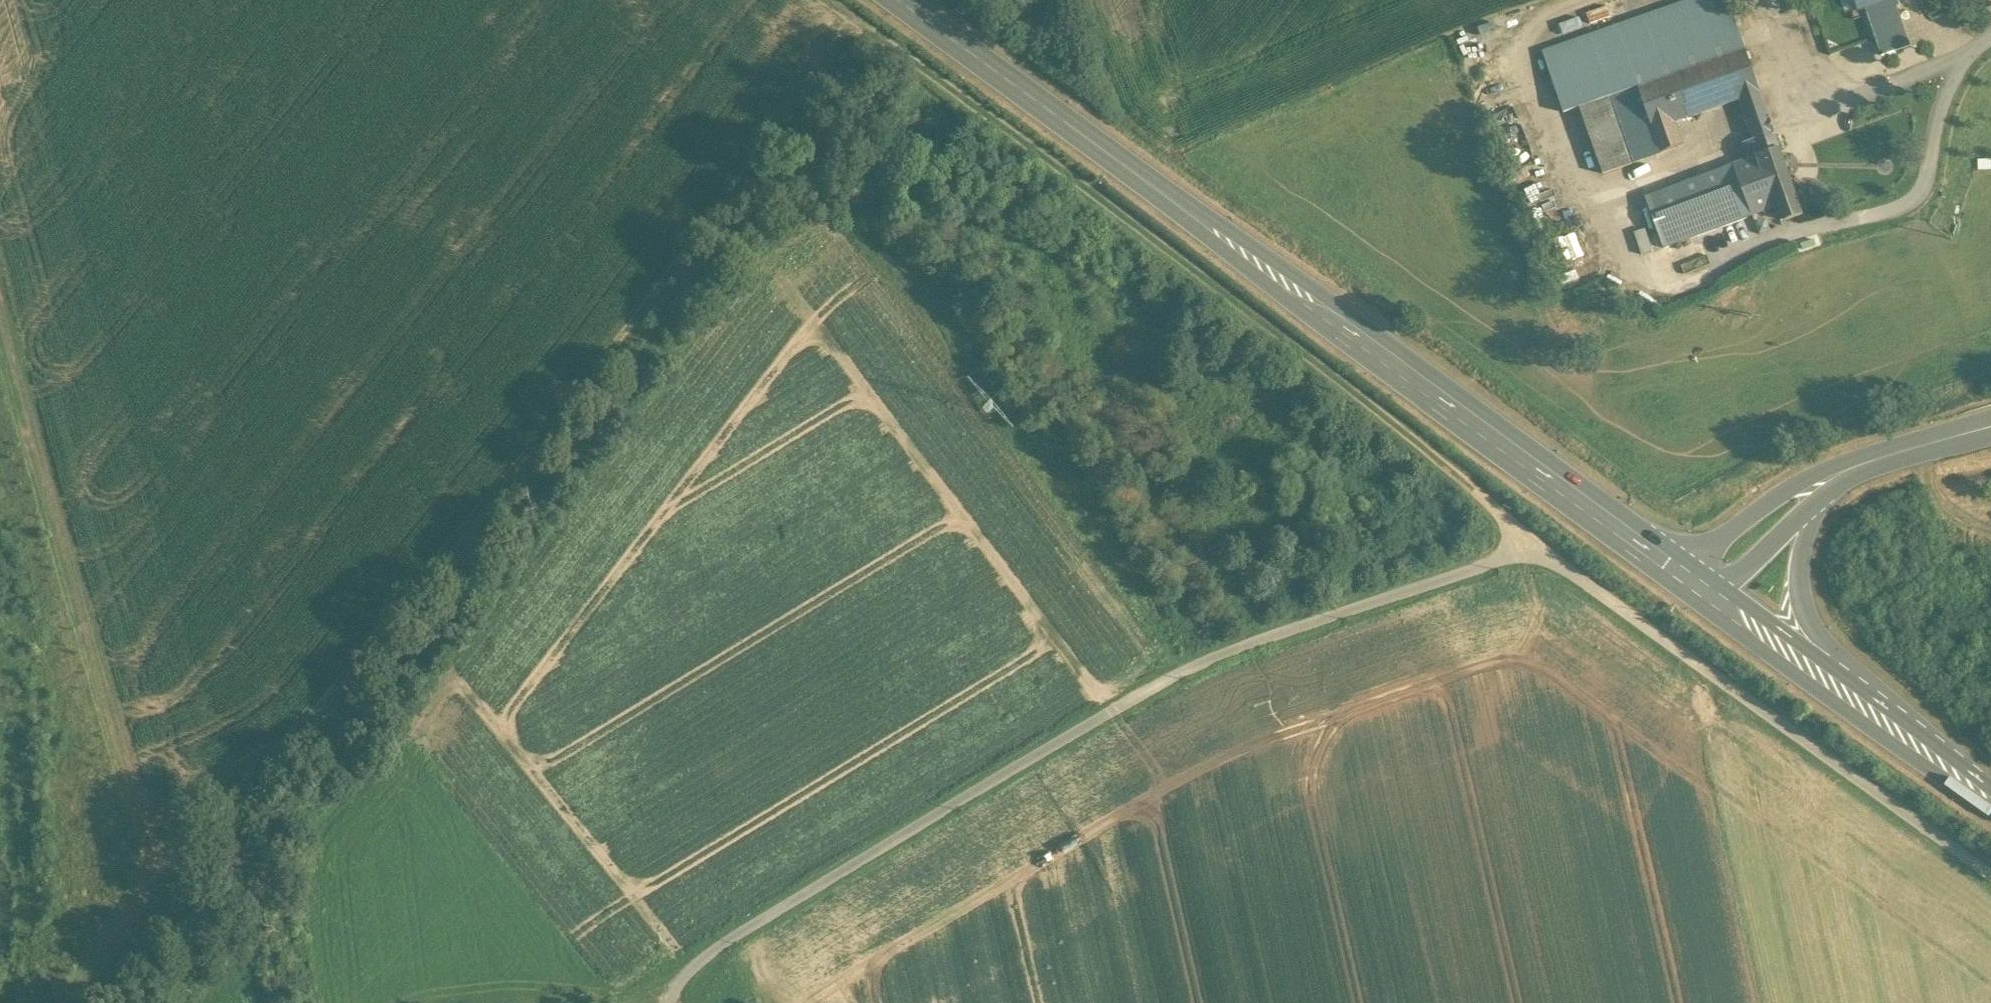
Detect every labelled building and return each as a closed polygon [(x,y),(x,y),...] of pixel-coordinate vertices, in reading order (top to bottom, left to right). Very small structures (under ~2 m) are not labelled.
[(1543,52),(1564,113),(1580,107),(1610,97),(1610,96),(1676,72),(1676,71),(1745,47),(1729,0),(1690,0),(1543,52)] [(1876,40),(1903,31),(1905,30),(1895,0),(1863,0),(1876,40)] [(1574,20),(1549,27),(1551,36),(1576,29),(1574,20)] [(1903,31),(1876,40),(1882,56),(1908,47),(1903,31)] [(1745,47),(1676,71),(1676,72),(1610,96),(1610,97),(1580,107),(1604,174),(1684,146),(1675,122),(1741,99),(1742,99),(1761,92),(1745,47)] [(1761,92),(1742,99),(1747,113),(1744,114),(1748,126),(1751,125),(1753,132),(1756,139),(1775,133),(1772,125),(1761,92)] [(1756,139),(1744,143),(1749,159),(1734,164),(1753,216),(1760,213),(1780,205),(1785,219),(1783,220),(1783,221),(1803,214),(1775,133),(1756,139)] [(1734,164),(1646,197),(1665,248),(1753,216),(1734,164)] [(1780,205),(1760,213),(1766,228),(1783,221),(1783,220),(1785,219),(1780,205)] [(1647,228),(1634,233),(1641,254),(1655,249),(1647,228)] [(1568,260),(1585,254),(1577,233),(1560,239),(1568,260)]
